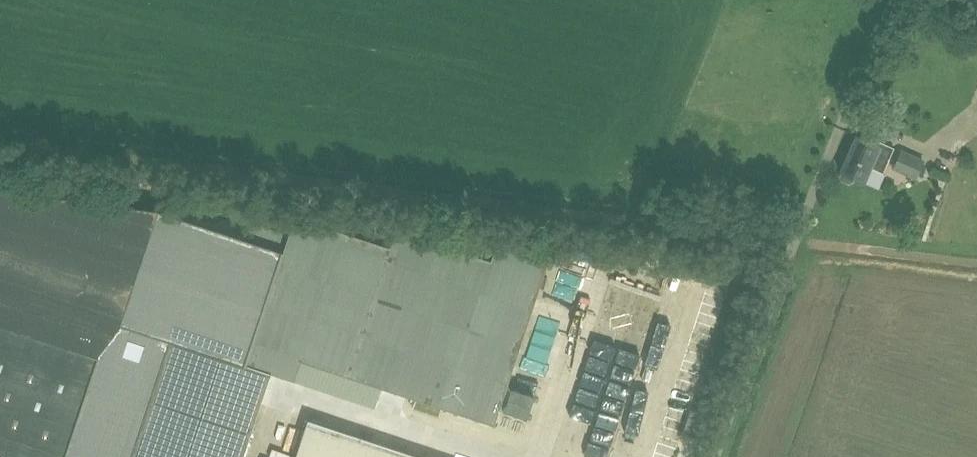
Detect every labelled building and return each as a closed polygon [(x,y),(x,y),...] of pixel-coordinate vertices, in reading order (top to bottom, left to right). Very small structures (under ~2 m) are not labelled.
[(840,172),(841,173),(839,177),(841,181),(849,185),(853,183),(855,179),(863,183),(874,160),(886,165),(893,149),(879,142),(877,146),(857,136),(840,172)] [(121,325),(158,211),(0,189),(0,456),(63,456),(97,356),(121,325)] [(295,215),(289,233),(248,365),(272,373),(293,380),(300,362),(493,426),(549,260),(497,242),(491,260),(396,228),(390,247),(295,215)] [(577,254),(575,273),(594,274),(595,255),(577,254)] [(132,456),(244,456),(272,373),(248,365),(171,342),(132,456)] [(308,422),(297,456),(415,456),(308,422)]
